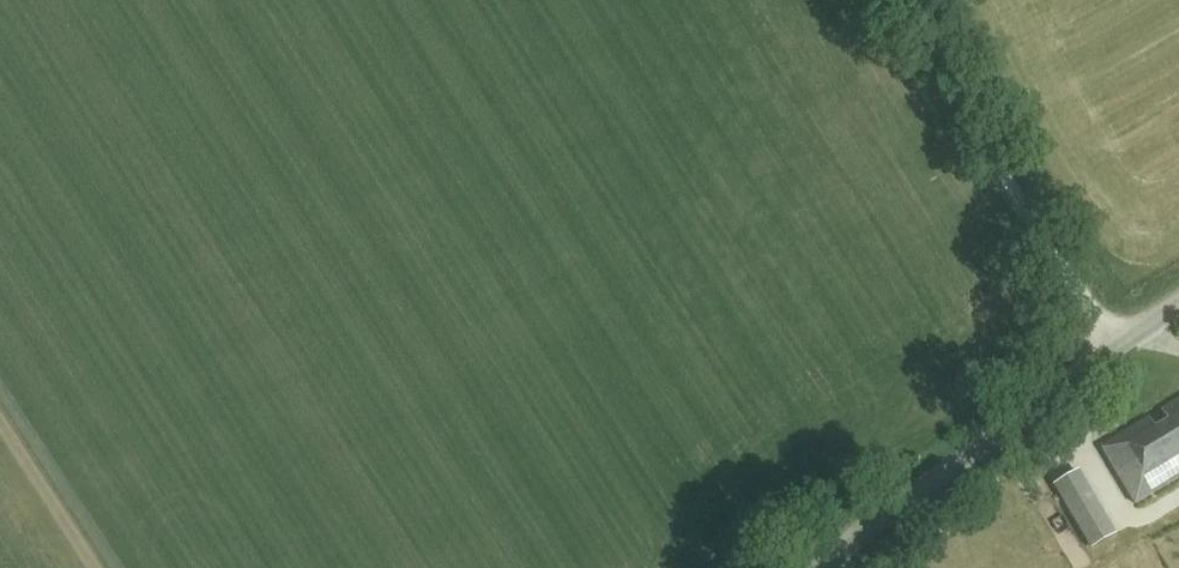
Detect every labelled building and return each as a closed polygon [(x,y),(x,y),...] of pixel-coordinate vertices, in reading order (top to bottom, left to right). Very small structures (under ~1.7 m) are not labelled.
[(1160,408),(1166,417),(1153,424),(1148,416),(1101,445),(1134,502),(1178,476),(1178,397),(1160,408)] [(1090,548),(1091,548),(1116,533),(1079,469),(1053,484),(1090,548)]
